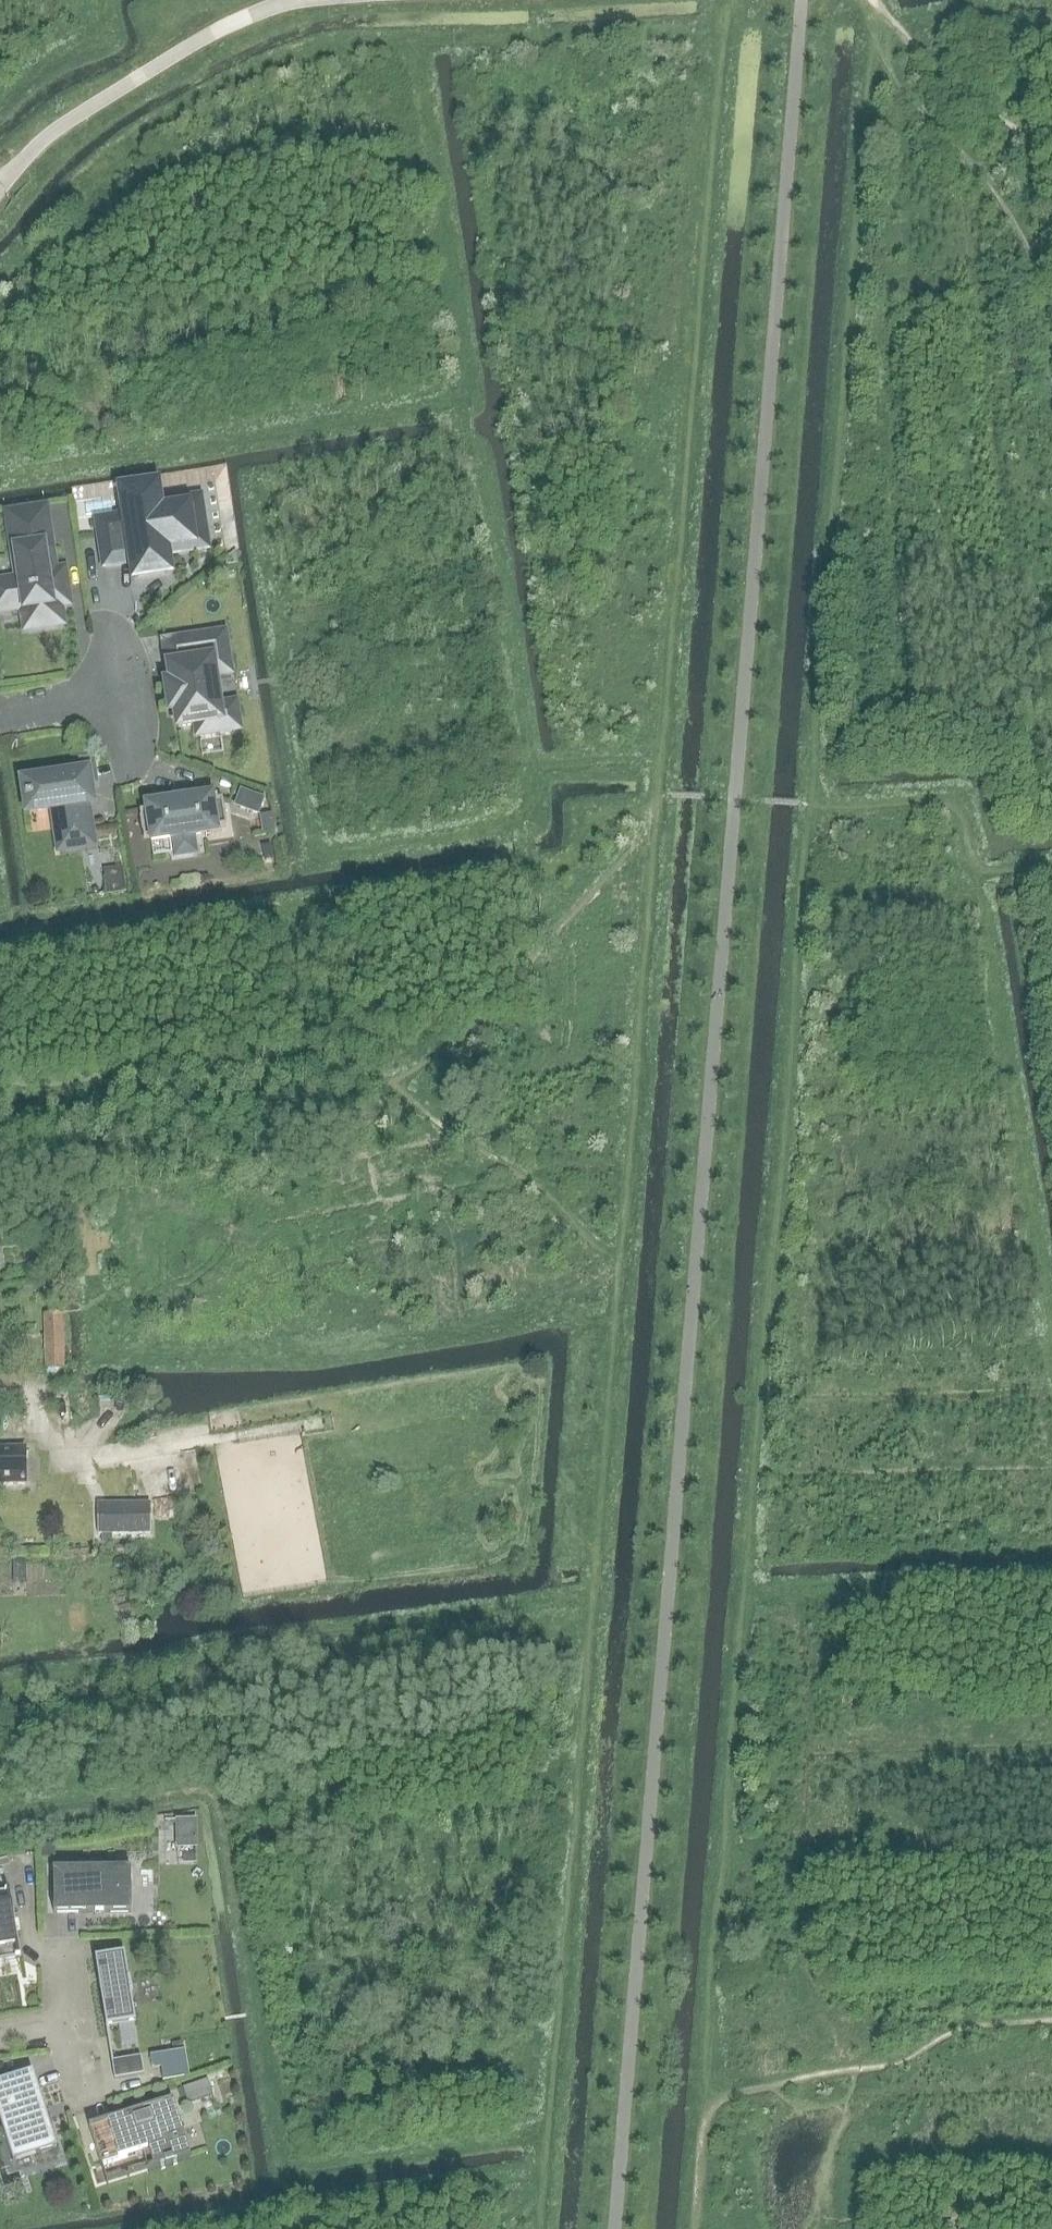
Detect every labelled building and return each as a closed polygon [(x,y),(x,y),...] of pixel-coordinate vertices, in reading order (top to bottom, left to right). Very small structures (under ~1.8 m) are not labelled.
[(120,514),(93,518),(101,570),(128,566),(130,584),(174,577),(171,557),(210,551),(202,494),(162,500),(160,485),(159,482),(116,489),(116,492),(120,514)] [(23,607),(26,622),(30,622),(31,626),(55,623),(55,618),(59,617),(57,603),(64,602),(64,603),(66,603),(61,571),(60,571),(60,572),(53,573),(44,519),(40,520),(39,512),(14,515),(15,524),(11,525),(19,580),(4,582),(5,586),(0,586),(0,607),(8,606),(8,609),(23,607)] [(225,560),(226,567),(238,565),(236,551),(225,560)] [(221,635),(192,639),(196,663),(169,667),(171,684),(166,685),(170,712),(175,711),(178,728),(179,728),(196,725),(198,735),(199,735),(199,734),(236,729),(237,729),(234,705),(232,705),(218,707),(212,668),(228,666),(223,634),(222,635),(221,635)] [(60,849),(91,844),(85,804),(91,803),(87,782),(93,781),(91,768),(43,775),(44,781),(23,784),(28,813),(54,809),(60,849)] [(242,791),(237,804),(257,811),(262,799),(242,791)] [(146,811),(139,812),(140,819),(139,819),(141,832),(142,832),(143,839),(150,838),(151,843),(164,841),(169,840),(172,859),(198,855),(195,836),(222,832),(221,827),(226,826),(225,820),(226,820),(224,806),(223,806),(222,799),(217,800),(216,796),(192,799),(189,800),(189,799),(183,800),(183,799),(175,800),(175,801),(169,802),(169,803),(166,803),(145,806),(146,811)] [(106,896),(126,893),(122,867),(102,870),(106,896)] [(63,1315),(43,1315),(44,1369),(65,1369),(63,1315)] [(25,1485),(24,1448),(0,1449),(0,1485),(25,1485)] [(150,1507),(97,1508),(97,1534),(150,1534),(150,1507)] [(194,1821),(176,1821),(176,1847),(195,1847),(194,1821)] [(55,1858),(55,1846),(40,1846),(40,1858),(55,1858)] [(53,1870),(53,1913),(131,1912),(130,1869),(53,1870)] [(0,1892),(0,1961),(19,1958),(9,1891),(0,1892)] [(105,2028),(107,2028),(135,2023),(131,1997),(132,1997),(130,1980),(128,1980),(124,1954),(94,1959),(105,2028)] [(113,2061),(107,2028),(105,2028),(114,2080),(144,2075),(141,2057),(113,2061)] [(179,2051),(150,2056),(152,2068),(181,2063),(179,2051)] [(0,2083),(0,2123),(13,2163),(56,2150),(32,2073),(0,2083)] [(206,2080),(182,2088),(187,2105),(211,2097),(206,2080)] [(88,2127),(105,2182),(107,2182),(108,2183),(190,2158),(172,2101),(88,2127)]
